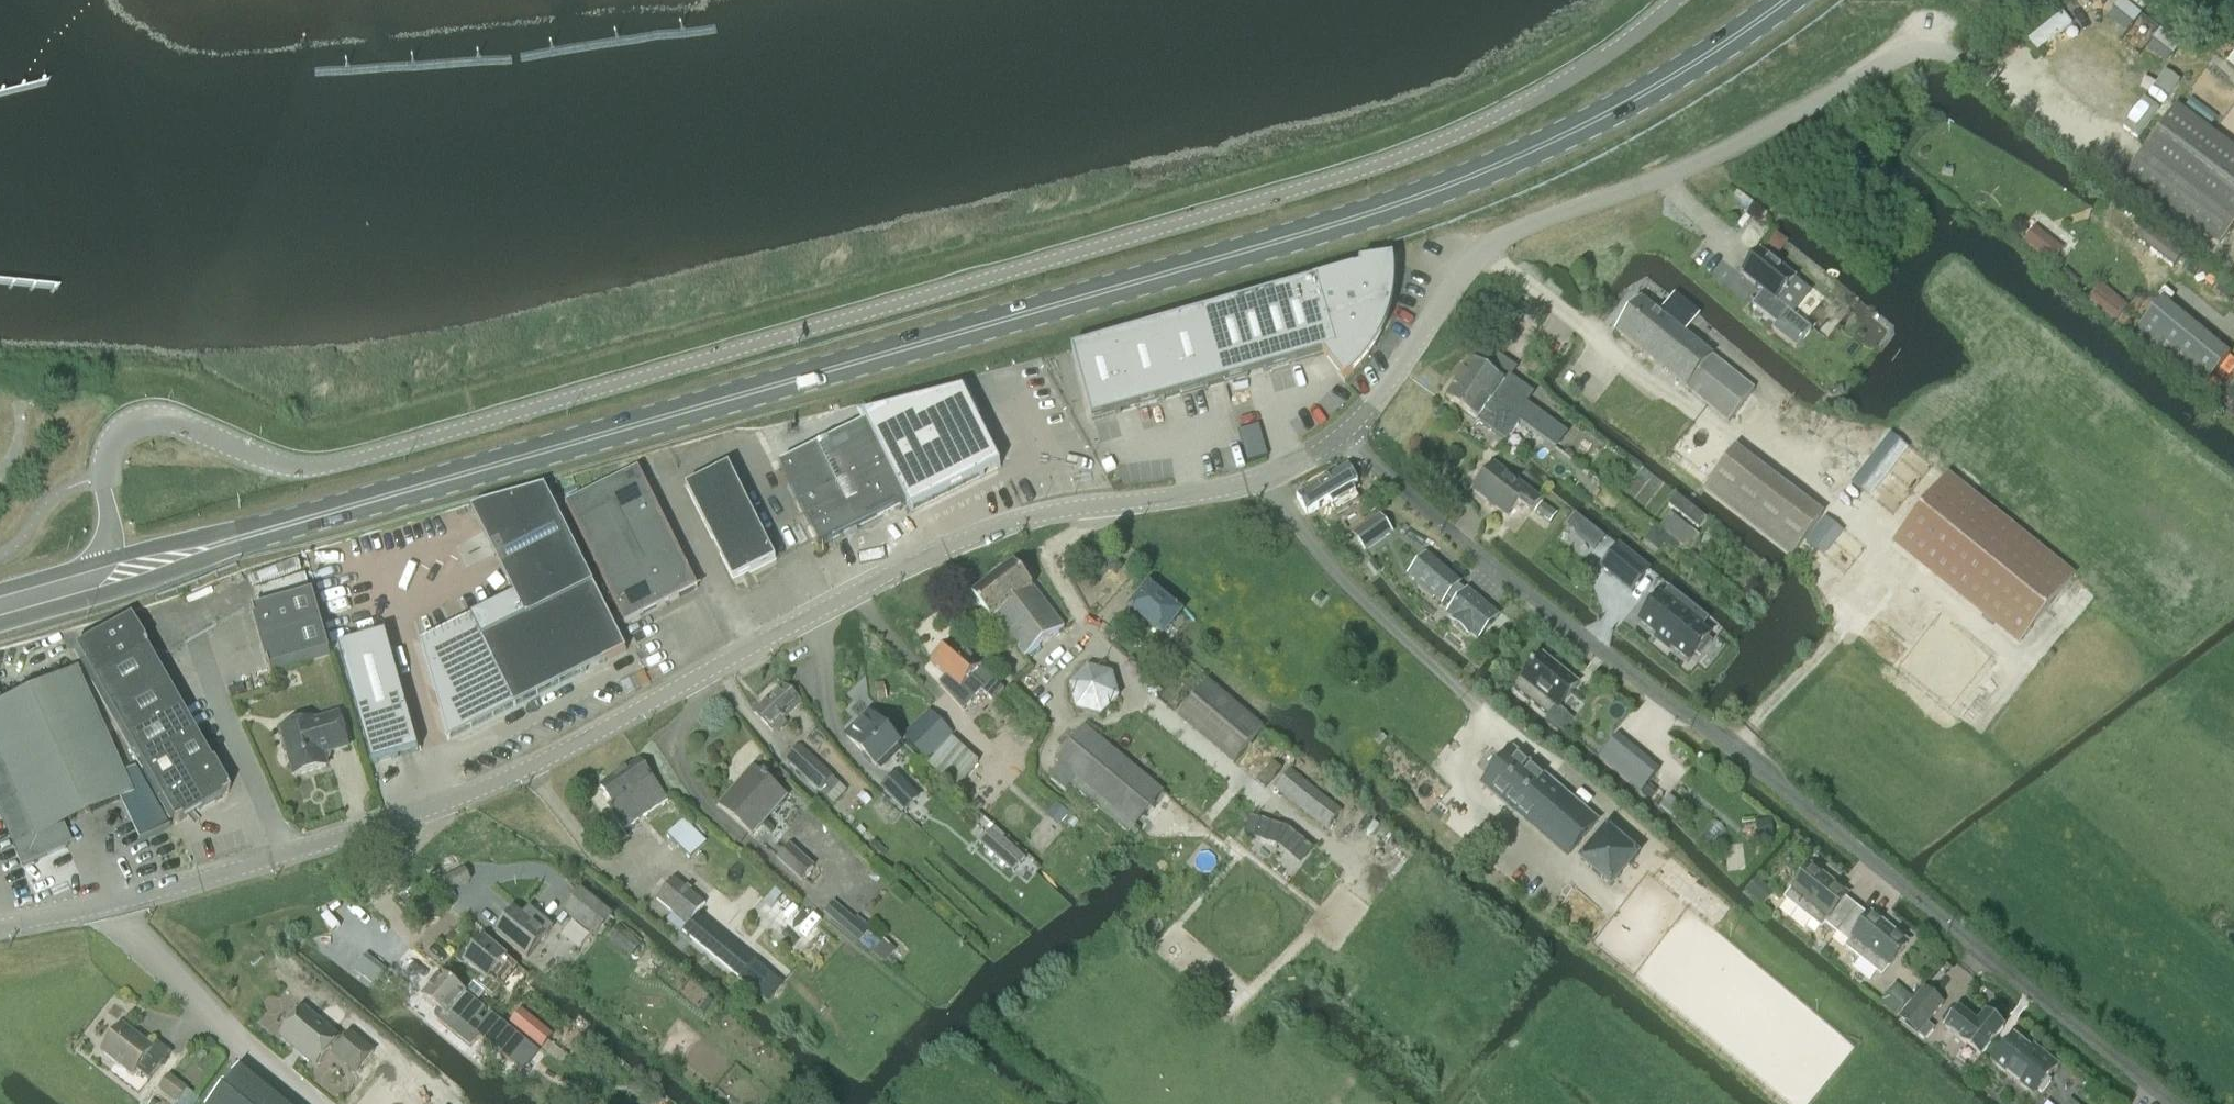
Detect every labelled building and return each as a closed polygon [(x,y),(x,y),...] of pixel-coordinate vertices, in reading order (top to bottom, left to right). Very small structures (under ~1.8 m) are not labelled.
[(2037,49),(2070,23),(2060,11),(2027,37),(2037,49)] [(2233,225),(2233,152),(2176,108),(2125,175),(2219,245),(2233,225)] [(2004,208),(2016,216),(2024,205),(2012,196),(2004,208)] [(1759,253),(1742,275),(1763,291),(1751,306),(1786,334),(1798,319),(1777,302),(1794,280),(1759,253)] [(1395,260),(1205,314),(1225,381),(1326,351),(1344,382),(1371,359),(1386,337),(1390,330),(1394,315),(1397,294),(1397,274),(1395,260)] [(1659,315),(1642,301),(1616,333),(1728,423),(1754,391),(1685,335),(1700,316),(1674,296),(1659,315)] [(2161,301),(2132,336),(2200,391),(2228,357),(2161,301)] [(1205,314),(1162,326),(1181,395),(1224,382),(1205,314)] [(1162,326),(1116,339),(1136,408),(1181,395),(1162,326)] [(1116,339),(1072,350),(1091,421),(1136,408),(1116,339)] [(1498,419),(1499,420),(1539,447),(1549,432),(1508,404),(1510,402),(1497,393),(1505,382),(1472,359),(1459,378),(1491,402),(1504,410),(1498,419)] [(1478,421),(1483,414),(1497,424),(1499,420),(1498,419),(1504,410),(1491,402),(1459,378),(1446,397),(1478,421)] [(867,424),(781,467),(819,543),(905,500),(911,512),(1001,467),(964,392),(864,418),(867,424)] [(1732,453),(1704,489),(1730,508),(1757,473),(1732,453)] [(1531,513),(1540,501),(1494,465),(1474,491),(1508,517),(1519,504),(1531,513)] [(733,582),(777,560),(730,466),(686,487),(733,582)] [(1348,466),(1297,497),(1307,514),(1330,500),(1337,513),(1361,500),(1353,487),(1358,483),(1348,466)] [(566,506),(586,545),(658,509),(639,470),(566,506)] [(1945,477),(1894,542),(2021,641),(2072,576),(1945,477)] [(515,597),(422,643),(450,739),(627,651),(545,488),(472,510),(515,597)] [(1795,502),(1767,537),(1791,556),(1819,521),(1795,502)] [(1541,505),(1532,516),(1547,526),(1554,515),(1541,505)] [(586,545),(606,584),(626,624),(698,588),(658,509),(586,545)] [(1380,513),(1351,532),(1364,552),(1393,533),(1380,513)] [(1575,515),(1566,526),(1576,534),(1585,523),(1575,515)] [(1617,546),(1599,568),(1632,593),(1650,570),(1650,569),(1618,544),(1617,546)] [(1442,604),(1459,585),(1426,557),(1410,576),(1442,604)] [(991,620),(995,617),(1002,627),(985,640),(998,657),(1015,644),(1025,658),(1064,629),(1016,564),(973,596),(991,620)] [(1182,615),(1149,587),(1130,610),(1163,638),(1182,615)] [(1639,623),(1688,663),(1695,654),(1700,657),(1712,642),(1707,639),(1710,635),(1702,628),(1708,620),(1669,589),(1663,597),(1661,596),(1658,599),(1654,595),(1644,608),(1648,611),(1639,623)] [(1326,599),(1319,593),(1315,599),(1321,605),(1326,599)] [(254,612),(262,643),(271,673),(332,656),(314,595),(254,612)] [(1467,596),(1454,611),(1454,612),(1468,624),(1482,608),(1467,596)] [(128,618),(73,650),(124,739),(178,709),(179,708),(128,618)] [(386,634),(339,647),(372,764),(419,751),(386,634)] [(934,666),(961,690),(974,701),(983,691),(993,701),(1003,690),(980,670),(982,667),(955,643),(934,666)] [(1542,655),(1514,690),(1548,717),(1555,708),(1558,710),(1579,684),(1542,655)] [(1119,699),(1113,674),(1087,667),(1069,685),(1076,711),(1101,717),(1119,699)] [(22,866),(67,847),(58,827),(124,797),(144,840),(170,829),(140,776),(125,783),(78,674),(4,706),(0,696),(0,815),(22,866)] [(1208,680),(1184,709),(1177,717),(1233,764),(1264,727),(1208,680)] [(783,683),(754,712),(773,731),(802,702),(783,683)] [(178,709),(124,739),(140,768),(167,752),(195,737),(179,708),(178,709)] [(904,738),(925,760),(952,735),(930,712),(904,738)] [(877,767),(899,746),(868,714),(846,735),(877,767)] [(323,754),(349,747),(340,715),(314,723),(314,720),(282,729),(295,776),(327,767),(323,754)] [(1164,793),(1085,726),(1055,762),(1059,765),(1047,780),(1065,795),(1071,787),(1128,835),(1164,793)] [(1629,784),(1629,783),(1648,762),(1618,736),(1598,758),(1629,784)] [(195,737),(167,752),(200,810),(228,794),(195,737)] [(953,739),(927,765),(952,790),(978,764),(953,739)] [(786,760),(820,792),(834,805),(848,791),(800,746),(786,760)] [(140,768),(173,825),(200,810),(167,752),(140,768)] [(1483,785),(1514,812),(1515,813),(1543,779),(1511,752),(1483,785)] [(601,787),(613,805),(608,808),(624,830),(668,799),(640,759),(601,787)] [(730,794),(726,791),(715,804),(752,837),(788,797),(754,767),(730,794)] [(1342,811),(1291,770),(1276,789),(1326,831),(1342,811)] [(882,788),(904,811),(903,812),(904,814),(920,798),(897,774),(882,788)] [(1568,858),(1571,855),(1597,825),(1543,779),(1515,813),(1568,858)] [(668,837),(691,859),(706,842),(684,820),(668,837)] [(1606,827),(1577,861),(1612,891),(1641,856),(1606,827)] [(982,841),(980,844),(1012,873),(1015,870),(1024,860),(1026,858),(993,829),(991,831),(982,841)] [(802,882),(804,880),(811,886),(825,870),(818,863),(815,867),(790,846),(778,860),(802,882)] [(1825,924),(1837,934),(1857,909),(1845,899),(1847,896),(1811,867),(1785,900),(1821,929),(1825,924)] [(465,868),(434,882),(436,886),(441,896),(471,881),(465,868)] [(699,914),(707,904),(675,878),(657,899),(688,925),(683,931),(713,956),(770,1003),(783,986),(753,961),(754,960),(699,914)] [(582,890),(564,912),(596,937),(613,915),(582,890)] [(775,893),(760,911),(808,949),(822,930),(775,893)] [(834,902),(825,913),(860,943),(871,929),(857,917),(856,920),(834,902)] [(527,959),(554,927),(531,908),(524,917),(515,910),(496,933),(527,959)] [(1869,918),(1857,909),(1837,934),(1849,943),(1845,948),(1882,977),(1908,944),(1871,915),(1869,918)] [(620,928),(612,937),(611,938),(633,957),(641,946),(620,928)] [(469,946),(459,958),(464,963),(466,964),(480,975),(474,983),(467,991),(480,1001),(486,993),(493,998),(518,967),(507,959),(508,958),(484,938),(475,951),(469,946)] [(385,965),(376,975),(392,989),(401,978),(385,965)] [(443,974),(423,998),(439,1011),(442,1014),(437,1020),(471,1047),(476,1041),(478,1040),(481,1039),(483,1041),(509,1062),(526,1042),(491,1013),(484,1022),(479,1018),(486,1010),(443,974)] [(1896,1015),(1911,996),(1895,983),(1880,1001),(1896,1015)] [(1898,1018),(1897,1019),(1924,1041),(1934,1030),(1927,1024),(1944,1004),(1924,987),(1898,1018)] [(304,1009),(281,1036),(316,1066),(339,1039),(304,1009)] [(522,1009),(509,1024),(512,1026),(541,1050),(551,1039),(554,1035),(522,1009)] [(1944,1029),(1981,1058),(2004,1029),(1985,1014),(1977,1023),(1960,1010),(1944,1029)] [(102,1053),(133,1077),(138,1071),(150,1080),(171,1053),(157,1043),(153,1048),(123,1025),(102,1053)] [(374,1053),(348,1033),(331,1056),(357,1076),(374,1053)] [(2034,1047),(2031,1050),(2014,1036),(1991,1065),(2033,1098),(2058,1067),(2034,1047)] [(160,1089),(178,1102),(177,1103),(196,1103),(200,1099),(187,1089),(169,1076),(160,1089)]
